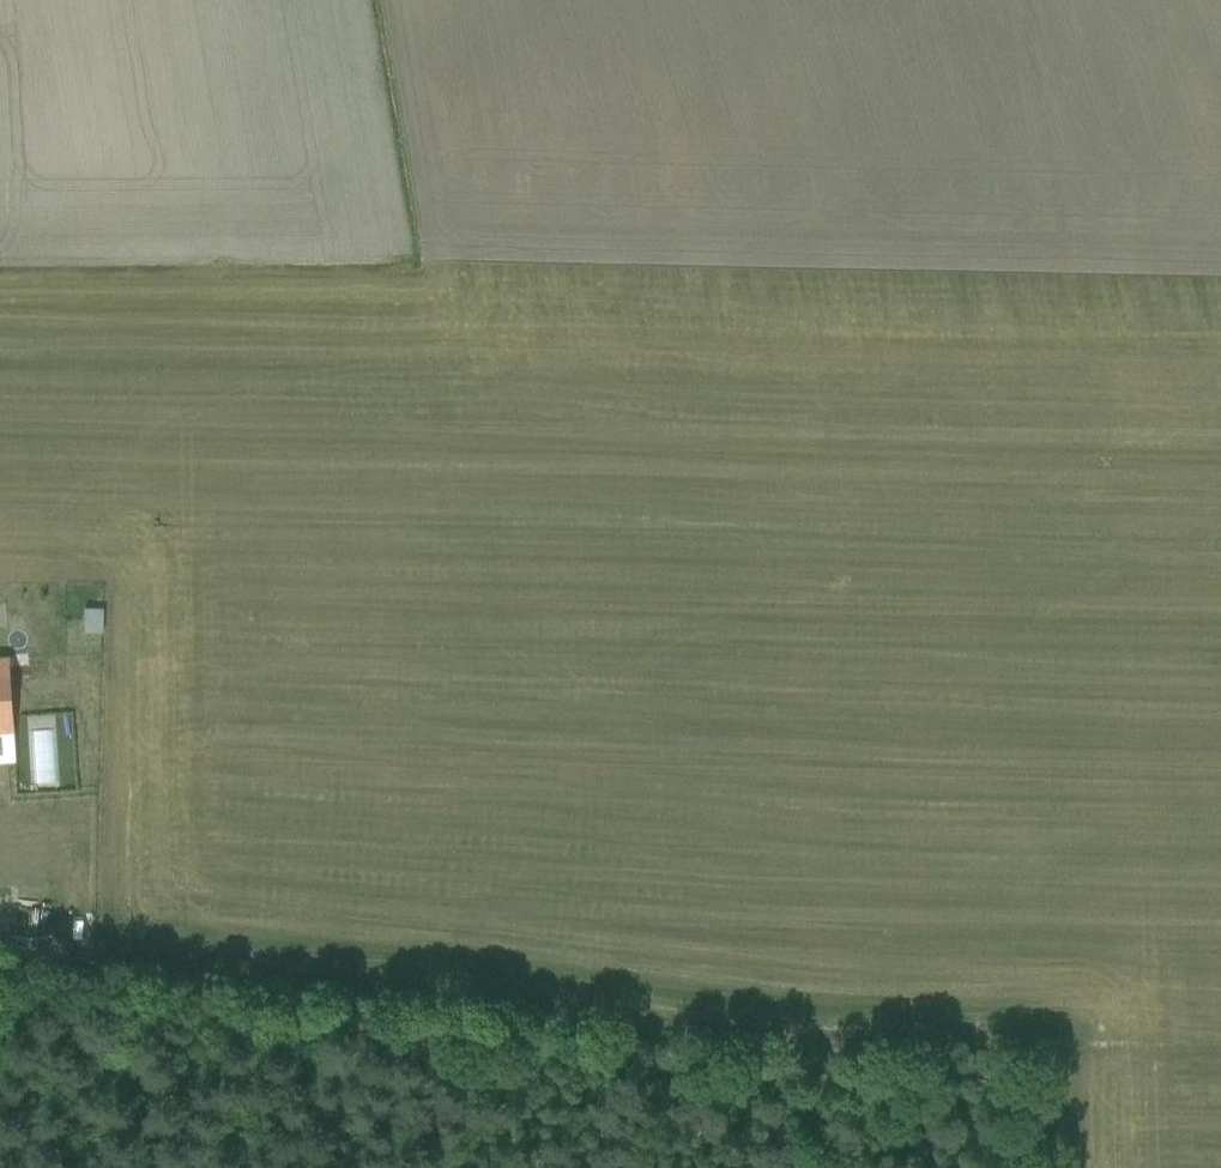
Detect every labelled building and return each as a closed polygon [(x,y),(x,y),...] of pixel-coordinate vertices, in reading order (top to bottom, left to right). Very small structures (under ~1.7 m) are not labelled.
[(13,762),(8,657),(0,657),(0,763),(13,762)]
